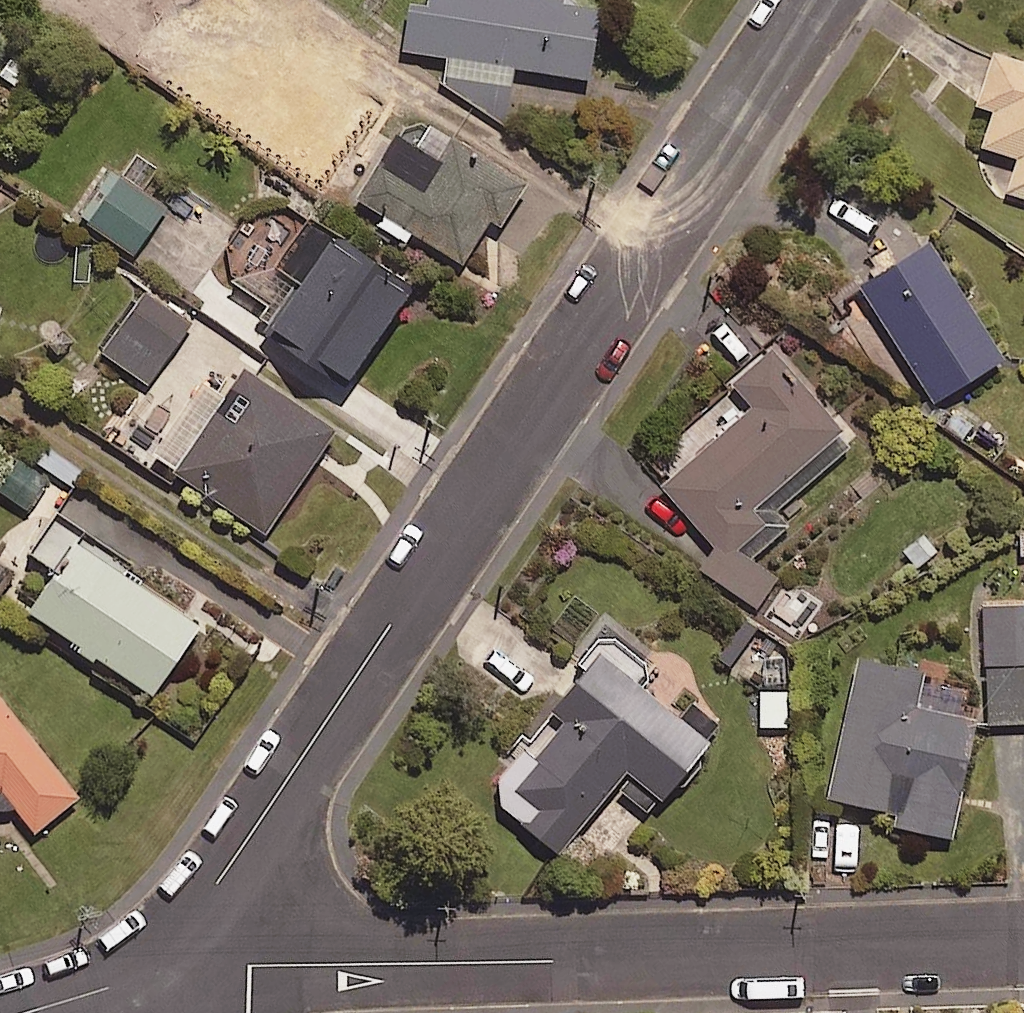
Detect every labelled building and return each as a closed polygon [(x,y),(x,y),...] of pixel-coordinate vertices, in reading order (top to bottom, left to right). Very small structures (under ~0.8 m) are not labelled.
[(604,4),(580,0),(431,0),(430,3),(416,1),(407,49),(449,57),(443,85),(506,122),(516,66),(591,80),(604,4)] [(996,53),(979,105),(996,110),(985,146),(1020,158),(1009,193),(1023,197),(1023,62),(996,53)] [(503,225),(531,182),(419,110),(362,197),(464,263),(493,219),(503,225)] [(135,255),(167,209),(111,170),(79,216),(135,255)] [(351,384),(414,287),(311,220),(282,265),(264,253),(243,285),(279,309),(266,328),(351,384)] [(935,403),(1004,360),(932,242),(863,285),(935,403)] [(149,385),(191,328),(146,295),(104,352),(149,385)] [(664,486),(718,549),(701,571),(755,614),(781,582),(752,558),(790,526),(778,511),(854,446),(772,350),(731,385),(753,410),(707,449),(664,486)] [(267,532),(338,431),(247,368),(226,398),(209,386),(159,458),(267,532)] [(76,489),(89,470),(38,436),(25,455),(76,489)] [(29,509),(49,478),(22,460),(1,492),(29,509)] [(148,699),(201,630),(62,522),(37,553),(61,572),(32,609),(148,699)] [(983,667),(1023,666),(1023,600),(980,602),(983,667)] [(714,660),(732,673),(762,631),(744,618),(714,660)] [(711,743),(647,689),(648,660),(620,637),(599,639),(578,665),(586,672),(551,714),(531,739),(525,734),(506,757),(515,764),(501,781),(501,804),(561,854),(616,787),(651,815),(711,743)] [(918,710),(925,674),(859,661),(832,799),(898,811),(895,827),(954,838),(976,721),(918,710)] [(983,667),(985,724),(1023,723),(1023,666),(983,667)] [(759,729),(788,729),(788,688),(758,688),(759,729)] [(20,814),(36,833),(81,797),(0,697),(0,810),(20,814)]
